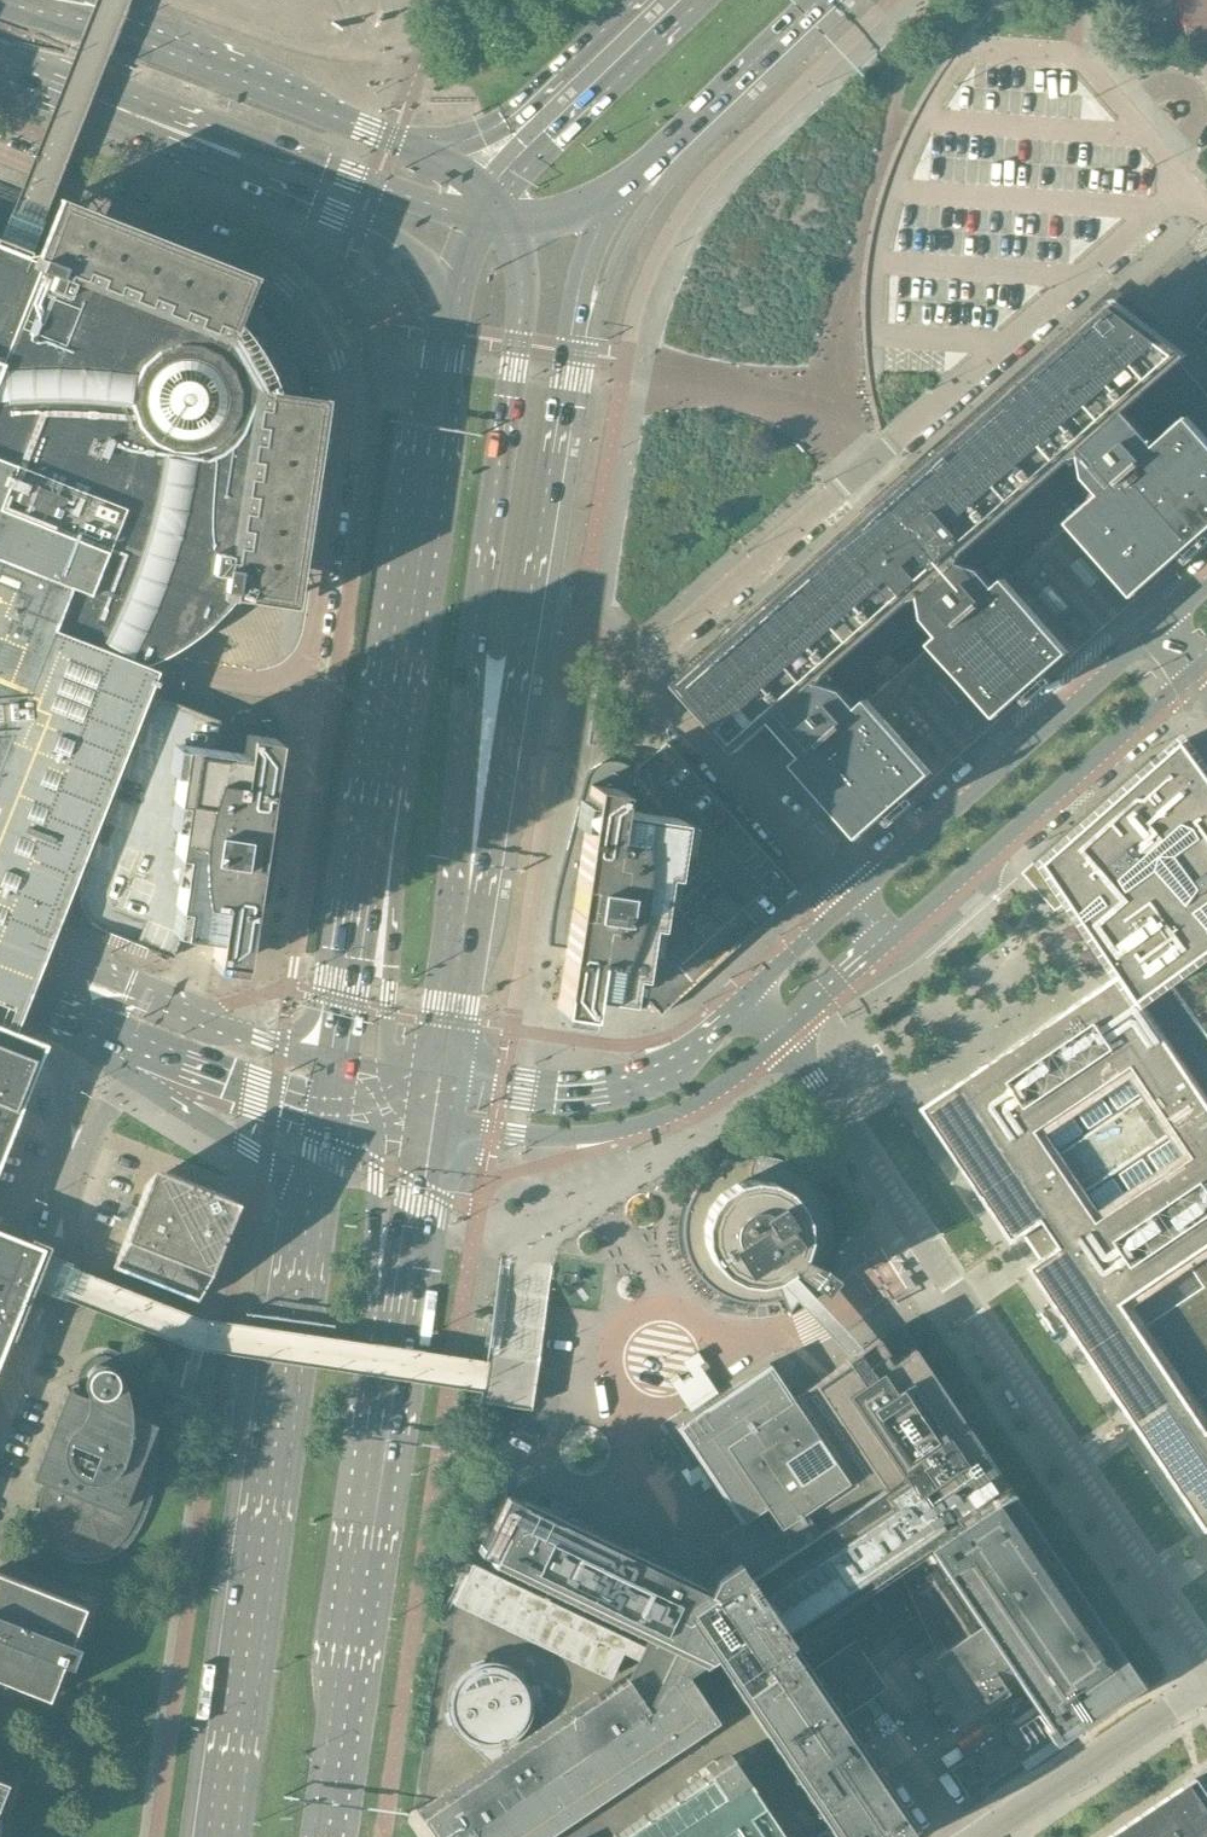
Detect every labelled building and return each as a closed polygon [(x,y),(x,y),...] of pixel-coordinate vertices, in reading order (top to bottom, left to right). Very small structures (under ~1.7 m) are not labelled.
[(1188,41),(1206,40),(1206,0),(1187,0),(1188,41)] [(50,1040),(22,1029),(34,997),(49,958),(50,955),(62,924),(73,894),(85,865),(96,837),(107,806),(121,772),(133,741),(144,711),(158,677),(160,670),(158,670),(160,666),(167,661),(183,653),(190,648),(198,644),(205,639),(212,634),(220,629),(227,623),(233,614),(240,607),(246,601),(296,607),(315,485),(327,399),(264,389),(264,393),(255,371),(256,370),(258,370),(259,369),(261,367),(262,366),(263,364),(263,362),(263,360),(263,357),(262,355),(260,354),(259,352),(257,351),(255,350),(253,350),(251,350),(249,351),(246,353),(245,354),(238,344),(234,338),(237,336),(235,333),(257,277),(57,197),(32,253),(27,251),(13,245),(0,240),(0,1169),(50,1040)] [(1189,421),(1188,419),(1145,457),(1108,414),(1177,353),(1115,306),(915,481),(893,501),(688,683),(687,684),(737,740),(738,739),(738,740),(783,701),(820,743),(800,761),(801,762),(798,763),(860,834),(861,833),(862,834),(932,772),(931,771),(997,713),(998,712),(999,713),(1069,651),(1068,650),(1134,592),(1135,592),(1136,592),(1206,529),(1206,438),(1190,420),(1189,421)] [(1206,333),(1206,314),(1198,327),(1206,333)] [(154,695),(81,879),(80,882),(79,886),(79,889),(79,892),(79,896),(79,899),(80,904),(81,907),(82,910),(83,911),(85,914),(87,917),(89,920),(91,922),(93,924),(96,926),(98,927),(101,928),(172,957),(173,955),(170,953),(178,931),(179,932),(215,937),(212,957),(241,961),(252,889),(271,892),(274,874),(276,857),(277,839),(281,735),(280,729),(278,724),(275,719),(271,714),(267,711),(261,709),(256,707),(250,707),(244,709),(239,711),(234,714),(230,718),(227,724),(154,695)] [(1072,895),(1124,972),(1140,996),(1144,993),(1168,977),(1206,1031),(1206,764),(1189,740),(1161,764),(1154,756),(1037,855),(1066,898),(1072,895)] [(797,891),(675,754),(665,743),(634,771),(627,765),(624,764),(622,762),(619,761),(616,761),(613,760),(607,761),(605,761),(602,762),(599,763),(597,764),(594,766),(592,768),(590,770),(588,772),(586,774),(585,777),(584,780),(556,886),(555,892),(552,904),(551,909),(550,921),(548,933),(567,935),(556,1008),(585,1012),(588,992),(623,997),(648,1000),(660,1013),(797,891)] [(1124,972),(992,1061),(925,1106),(1016,1241),(1025,1234),(1042,1258),(1032,1265),(1206,1525),(1206,1095),(1140,996),(1124,972)] [(810,1283),(818,1289),(822,1292),(834,1275),(833,1275),(830,1272),(823,1267),(821,1265),(819,1265),(820,1262),(821,1260),(822,1258),(823,1256),(824,1253),(825,1251),(825,1249),(826,1246),(826,1244),(827,1241),(827,1239),(827,1237),(827,1234),(827,1232),(827,1229),(827,1227),(827,1224),(827,1222),(827,1219),(826,1217),(826,1215),(825,1212),(824,1210),(824,1208),(823,1205),(822,1203),(821,1201),(820,1199),(819,1196),(817,1194),(816,1192),(815,1190),(813,1188),(812,1186),(810,1184),(809,1182),(807,1181),(805,1179),(804,1177),(802,1176),(800,1174),(798,1172),(796,1171),(794,1170),(792,1168),(790,1167),(787,1166),(785,1165),(783,1164),(781,1163),(778,1162),(776,1162),(774,1161),(772,1160),(770,1160),(768,1160),(765,1159),(763,1159),(760,1159),(757,1159),(755,1158),(752,1158),(750,1159),(747,1159),(745,1159),(742,1160),(740,1160),(737,1161),(735,1161),(733,1162),(730,1163),(728,1164),(725,1165),(723,1166),(721,1167),(719,1168),(717,1169),(714,1171),(712,1172),(710,1174),(708,1175),(706,1177),(705,1179),(703,1180),(701,1182),(700,1184),(698,1186),(696,1188),(695,1190),(694,1192),(693,1193),(692,1194),(691,1197),(690,1199),(689,1201),(688,1203),(683,1201),(682,1204),(681,1207),(680,1209),(679,1212),(679,1215),(678,1217),(678,1220),(677,1223),(677,1226),(677,1228),(677,1231),(677,1233),(677,1236),(677,1238),(678,1241),(678,1243),(678,1246),(679,1248),(680,1251),(680,1253),(681,1256),(682,1258),(687,1256),(688,1258),(689,1261),(690,1263),(691,1265),(692,1267),(693,1269),(695,1271),(696,1273),(697,1275),(699,1277),(700,1279),(702,1281),(704,1282),(705,1284),(707,1286),(709,1287),(711,1289),(713,1290),(715,1291),(717,1293),(719,1294),(721,1295),(723,1296),(725,1297),(728,1298),(730,1299),(732,1300),(735,1301),(737,1301),(740,1302),(742,1302),(745,1303),(747,1303),(750,1303),(752,1303),(755,1304),(757,1304),(760,1303),(762,1303),(765,1303),(767,1303),(770,1302),(772,1302),(774,1301),(777,1300),(779,1299),(782,1299),(788,1314),(789,1316),(791,1316),(790,1315),(789,1311),(797,1300),(810,1283)] [(153,1166),(146,1185),(113,1267),(198,1301),(238,1200),(153,1166)] [(33,1281),(37,1270),(44,1255),(47,1247),(0,1229),(0,1367),(1,1365),(17,1324),(30,1289),(33,1281)] [(817,1289),(818,1289),(810,1283),(797,1300),(819,1324),(849,1355),(860,1348),(831,1317),(810,1295),(811,1294),(812,1294),(813,1294),(813,1293),(814,1293),(814,1292),(815,1292),(815,1291),(816,1291),(816,1290),(817,1290),(817,1289)] [(457,1733),(460,1737),(493,1765),(487,1769),(419,1815),(434,1836),(539,1836),(675,1746),(679,1743),(680,1743),(676,1736),(689,1728),(693,1734),(694,1733),(698,1730),(706,1725),(716,1718),(686,1674),(713,1656),(729,1680),(735,1677),(843,1836),(907,1836),(913,1833),(905,1820),(909,1818),(900,1805),(890,1790),(797,1651),(841,1621),(856,1643),(868,1635),(872,1642),(876,1648),(856,1662),(867,1678),(864,1679),(892,1721),(934,1693),(957,1726),(1008,1692),(1005,1687),(999,1678),(1010,1670),(1037,1710),(1036,1711),(1003,1733),(997,1724),(962,1748),(968,1757),(950,1769),(968,1796),(986,1784),(1054,1738),(1055,1738),(1055,1737),(1138,1682),(1009,1490),(912,1347),(906,1351),(889,1362),(883,1353),(886,1351),(884,1348),(878,1339),(876,1337),(860,1348),(849,1355),(844,1358),(847,1362),(814,1384),(792,1400),(769,1365),(721,1397),(720,1397),(719,1398),(707,1406),(694,1415),(693,1416),(676,1427),(726,1501),(730,1498),(742,1517),(744,1520),(721,1536),(736,1558),(728,1563),(713,1573),(708,1585),(520,1495),(518,1499),(504,1493),(480,1543),(479,1545),(494,1552),(490,1561),(491,1561),(644,1634),(641,1641),(640,1644),(472,1564),(452,1603),(612,1678),(622,1653),(633,1658),(626,1676),(521,1746),(517,1739),(522,1734),(526,1727),(529,1720),(531,1713),(532,1705),(531,1697),(529,1690),(526,1683),(521,1676),(517,1672),(513,1669),(508,1666),(503,1664),(498,1662),(492,1662),(487,1661),(481,1662),(476,1663),(471,1665),(466,1668),(462,1671),(458,1675),(454,1679),(451,1684),(449,1689),(447,1694),(446,1700),(446,1704),(446,1709),(447,1713),(448,1718),(450,1722),(452,1726),(454,1730),(457,1733)] [(670,1382),(693,1416),(720,1397),(721,1397),(698,1364),(702,1362),(695,1352),(682,1361),(692,1376),(682,1382),(678,1376),(670,1382)] [(98,1355),(96,1355),(95,1355),(98,1364),(96,1364),(95,1365),(93,1366),(91,1368),(88,1371),(87,1373),(86,1376),(86,1378),(86,1379),(86,1380),(77,1381),(78,1386),(78,1391),(66,1386),(30,1475),(46,1481),(44,1484),(43,1486),(41,1490),(41,1492),(40,1494),(39,1498),(38,1501),(38,1505),(38,1508),(38,1512),(38,1514),(39,1518),(40,1520),(41,1525),(42,1527),(44,1530),(46,1533),(48,1536),(50,1539),(52,1542),(56,1545),(61,1548),(64,1550),(68,1552),(74,1554),(78,1555),(81,1555),(85,1556),(89,1556),(93,1555),(98,1554),(102,1553),(107,1551),(112,1548),(116,1546),(119,1543),(122,1540),(124,1537),(127,1533),(129,1530),(132,1526),(134,1521),(136,1516),(140,1507),(142,1504),(143,1499),(144,1496),(146,1489),(148,1482),(149,1474),(150,1468),(150,1461),(150,1454),(150,1447),(150,1440),(149,1435),(154,1423),(155,1421),(146,1417),(143,1409),(141,1402),(138,1394),(136,1389),(131,1380),(128,1374),(123,1367),(120,1363),(118,1361),(115,1359),(113,1357),(110,1356),(107,1355),(103,1355),(100,1355),(98,1355)] [(0,1572),(0,1679),(49,1698),(63,1663),(72,1666),(80,1645),(71,1642),(85,1606),(0,1572)] [(731,1755),(610,1836),(786,1836),(731,1755)] [(1187,1784),(1107,1836),(1206,1836),(1206,1814),(1187,1784)]
